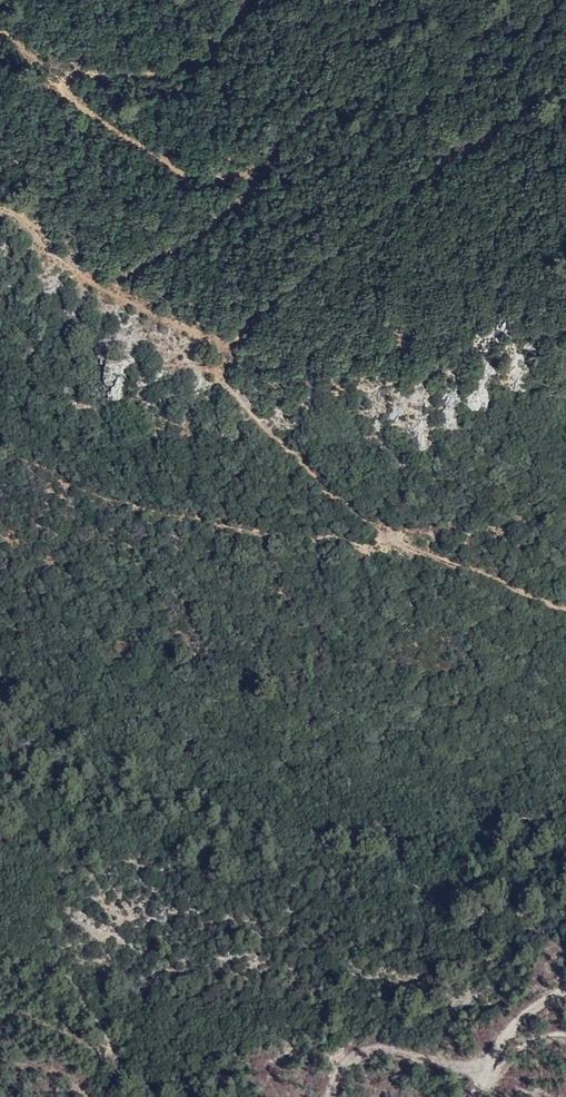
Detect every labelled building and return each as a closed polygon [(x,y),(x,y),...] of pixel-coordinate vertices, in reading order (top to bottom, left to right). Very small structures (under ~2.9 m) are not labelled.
[(102,383),(107,384),(105,400),(118,402),(123,364),(104,362),(102,383)]
